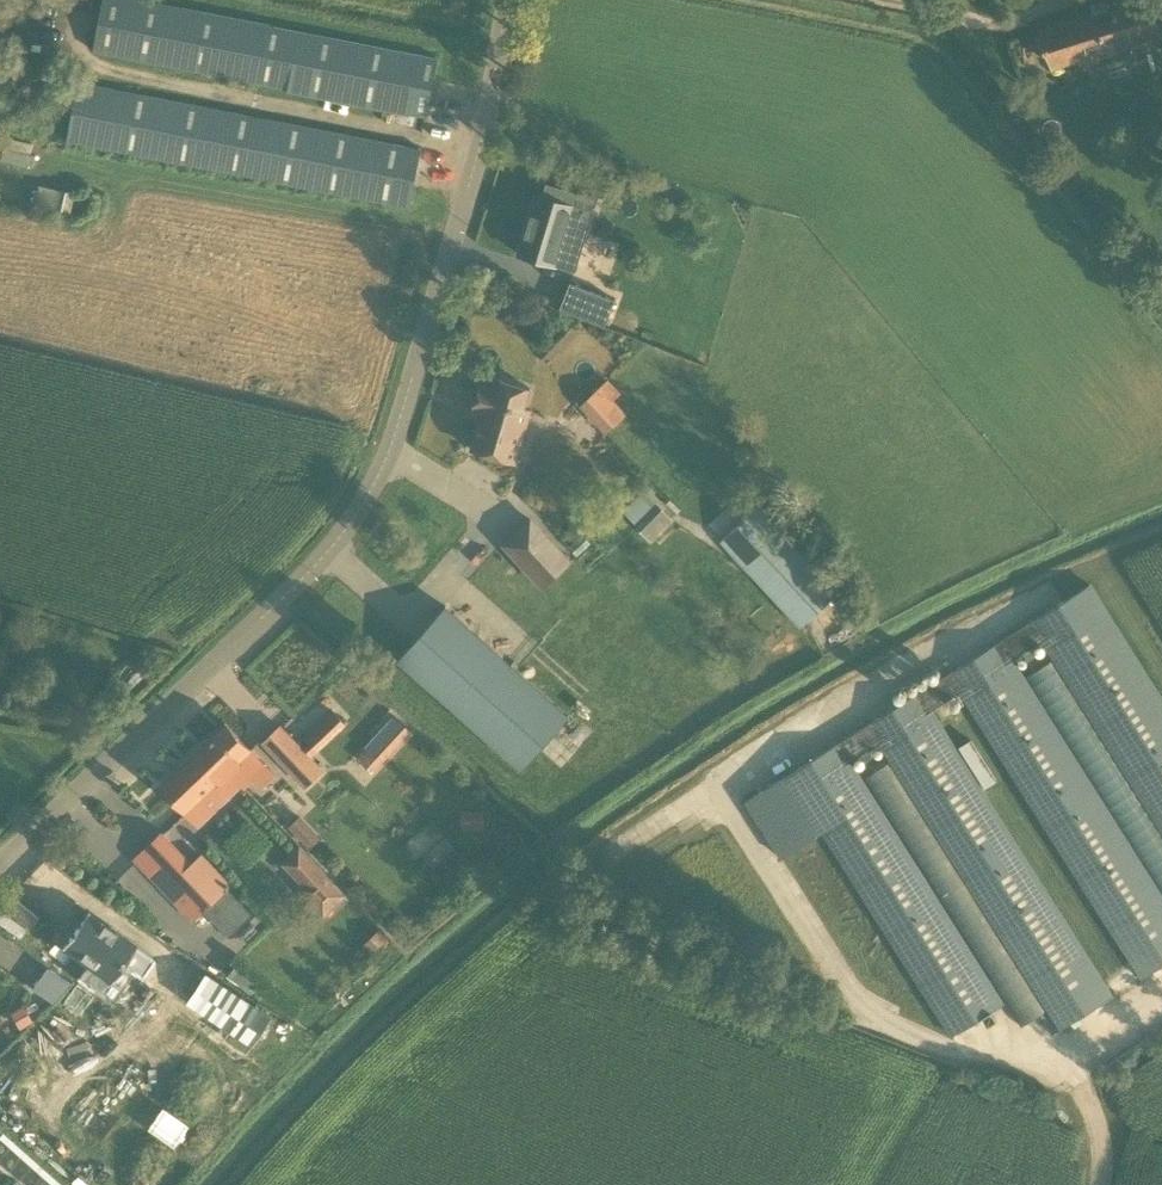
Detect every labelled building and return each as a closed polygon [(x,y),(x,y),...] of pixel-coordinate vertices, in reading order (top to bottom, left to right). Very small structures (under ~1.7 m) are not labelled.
[(143,0),(102,0),(92,49),(425,116),(437,59),(143,0)] [(1000,11),(1007,0),(981,0),(1000,11)] [(1157,40),(1144,0),(1134,0),(1110,8),(1107,0),(1102,0),(1090,4),(1093,13),(1041,29),(1048,52),(1053,66),(1076,58),(1078,64),(1157,40)] [(420,148),(77,81),(66,141),(409,208),(420,148)] [(537,195),(520,254),(542,261),(553,265),(576,272),(598,199),(546,183),(542,197),(537,195)] [(570,282),(560,309),(604,326),(615,299),(570,282)] [(515,384),(492,377),(491,380),(482,377),(471,414),(480,417),(471,449),(515,462),(531,410),(524,408),(530,388),(515,384)] [(577,402),(602,434),(628,414),(615,398),(621,393),(609,377),(577,402)] [(643,488),(621,509),(651,541),(674,520),(643,488)] [(718,539),(799,627),(837,592),(757,504),(718,539)] [(531,515),(501,543),(518,562),(542,589),(572,561),(548,535),(531,515)] [(889,762),(1046,1011),(1059,1031),(1114,996),(933,710),(960,694),(1141,980),(1161,966),(1161,892),(1014,659),(1041,642),(1161,833),(1161,697),(1089,582),(744,800),(778,854),(818,828),(951,1038),(1006,1003),(864,778),(852,760),(877,744),(889,762)] [(569,716),(445,606),(397,659),(522,770),(569,716)] [(1161,888),(1161,837),(1052,662),(1028,677),(1161,888)] [(373,769),(409,730),(394,715),(357,755),(373,769)] [(279,725),(263,741),(306,786),(322,770),(310,758),(345,724),(338,717),(304,751),(297,744),(279,725)] [(238,783),(239,782),(244,787),(254,777),(263,788),(275,775),(264,764),(225,722),(201,745),(238,783)] [(201,745),(160,784),(187,812),(199,802),(208,811),(238,783),(201,745)] [(888,763),(864,778),(1022,1027),(1045,1012),(888,763)] [(462,828),(483,828),(483,811),(461,811),(462,828)] [(301,813),(288,825),(309,848),(322,836),(301,813)] [(145,849),(203,910),(228,936),(252,913),(227,888),(231,884),(202,855),(192,865),(162,833),(145,849)] [(301,884),(297,888),(324,916),(346,894),(319,867),(301,884)] [(88,916),(62,950),(84,967),(73,981),(95,997),(118,965),(139,981),(152,963),(88,916)] [(50,1002),(69,978),(48,962),(30,986),(50,1002)] [(238,998),(220,1025),(265,1054),(283,1027),(238,998)]
